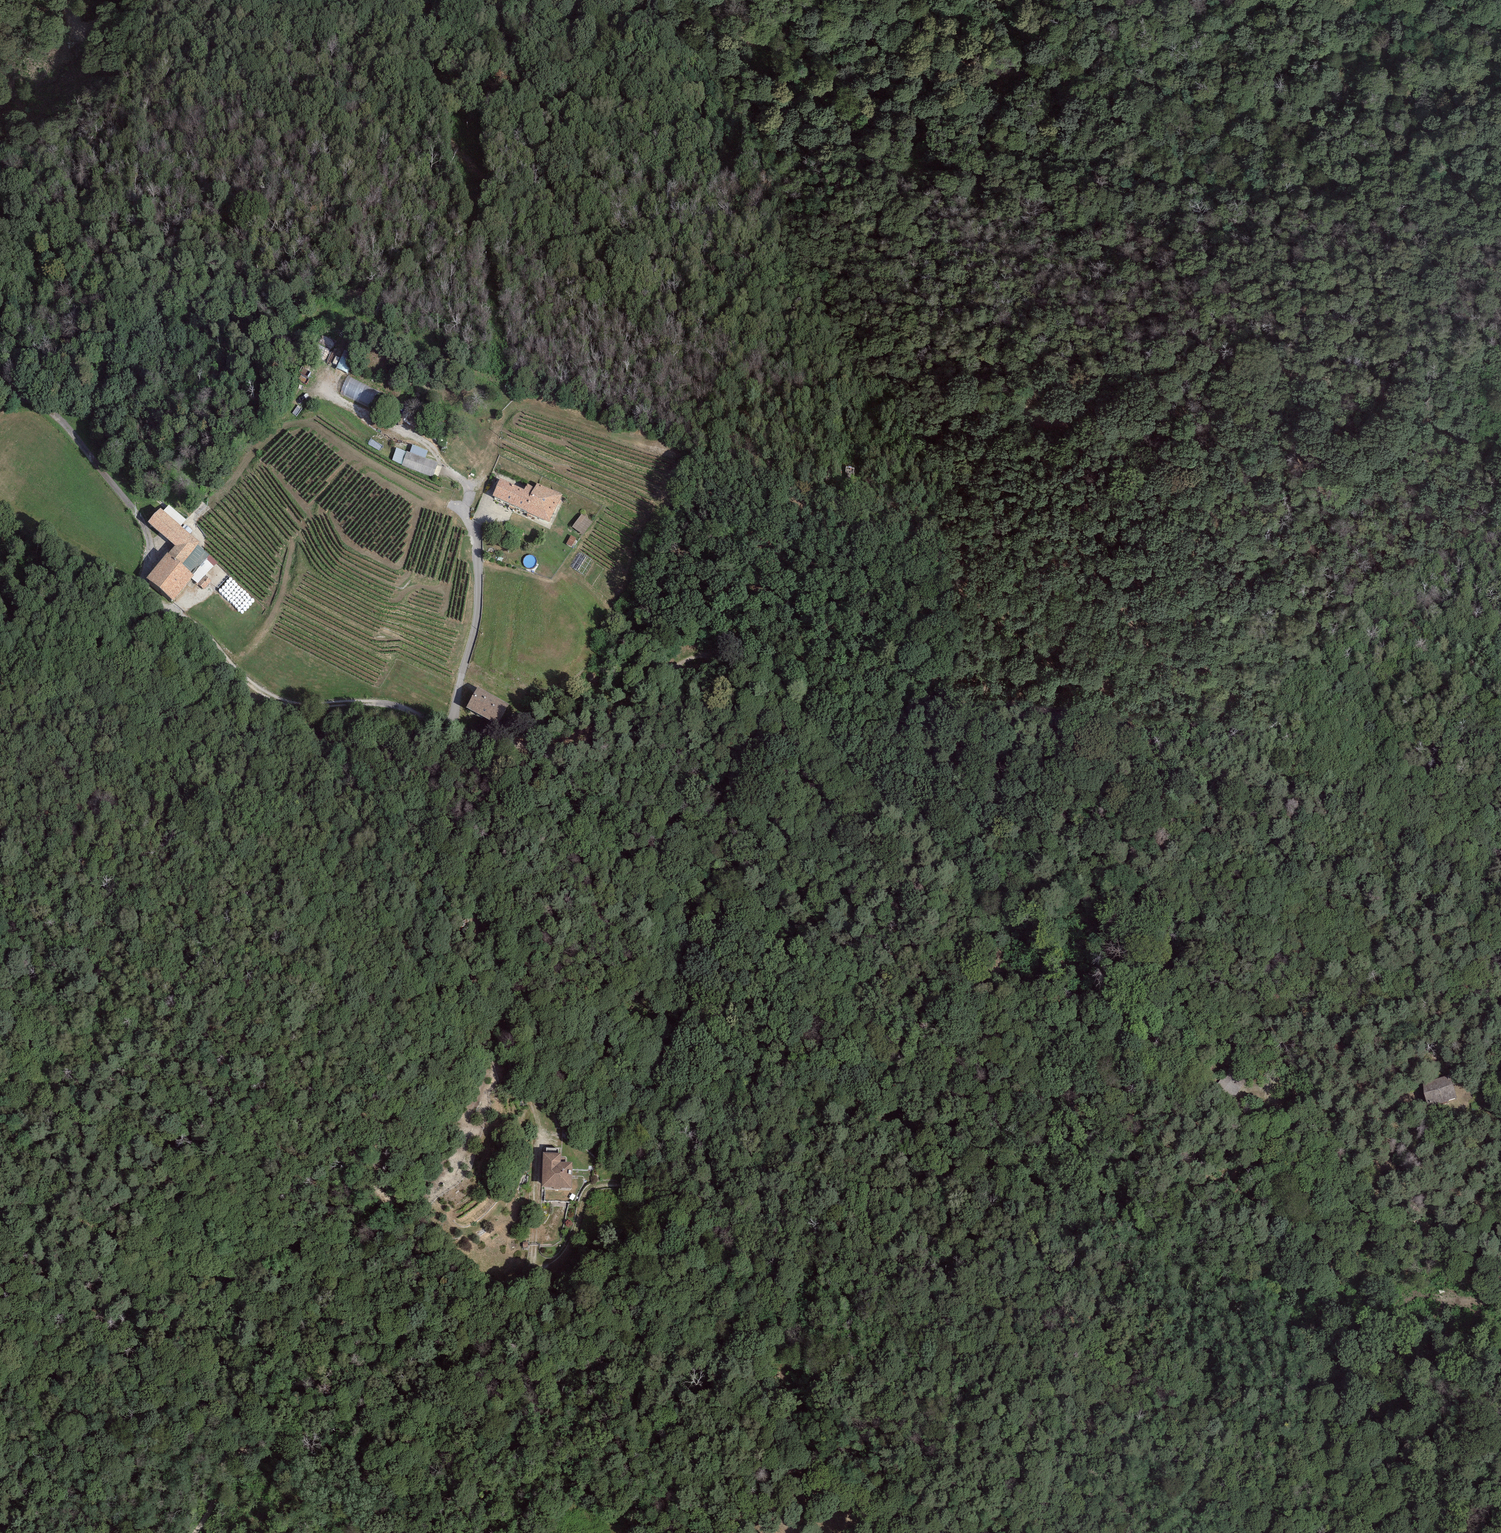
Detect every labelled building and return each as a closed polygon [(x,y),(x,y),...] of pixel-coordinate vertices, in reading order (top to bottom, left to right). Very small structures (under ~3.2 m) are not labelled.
[(355,354),(344,350),(336,368),(347,373),(355,354)] [(391,395),(348,377),(340,395),(383,414),(391,395)] [(432,477),(438,462),(407,451),(402,465),(432,477)] [(562,495),(537,483),(535,487),(527,483),(524,489),(500,478),(492,495),(549,522),(562,495)] [(171,506),(167,512),(182,525),(186,520),(171,506)] [(169,553),(167,552),(146,578),(173,600),(191,578),(194,575),(192,574),(209,555),(197,545),(200,542),(160,508),(148,521),(175,545),(169,553)] [(581,514),(572,527),(583,535),(593,522),(581,514)] [(571,535),(566,544),(571,547),(576,538),(571,535)] [(217,562),(209,555),(192,574),(194,575),(191,578),(198,584),(205,575),(217,562)] [(212,581),(205,575),(198,584),(204,589),(212,581)] [(509,704),(478,686),(467,707),(498,724),(509,704)] [(1456,1101),(1451,1077),(1421,1084),(1426,1108),(1456,1101)] [(558,1189),(570,1189),(571,1164),(558,1164),(558,1156),(541,1155),(540,1188),(558,1189)]
